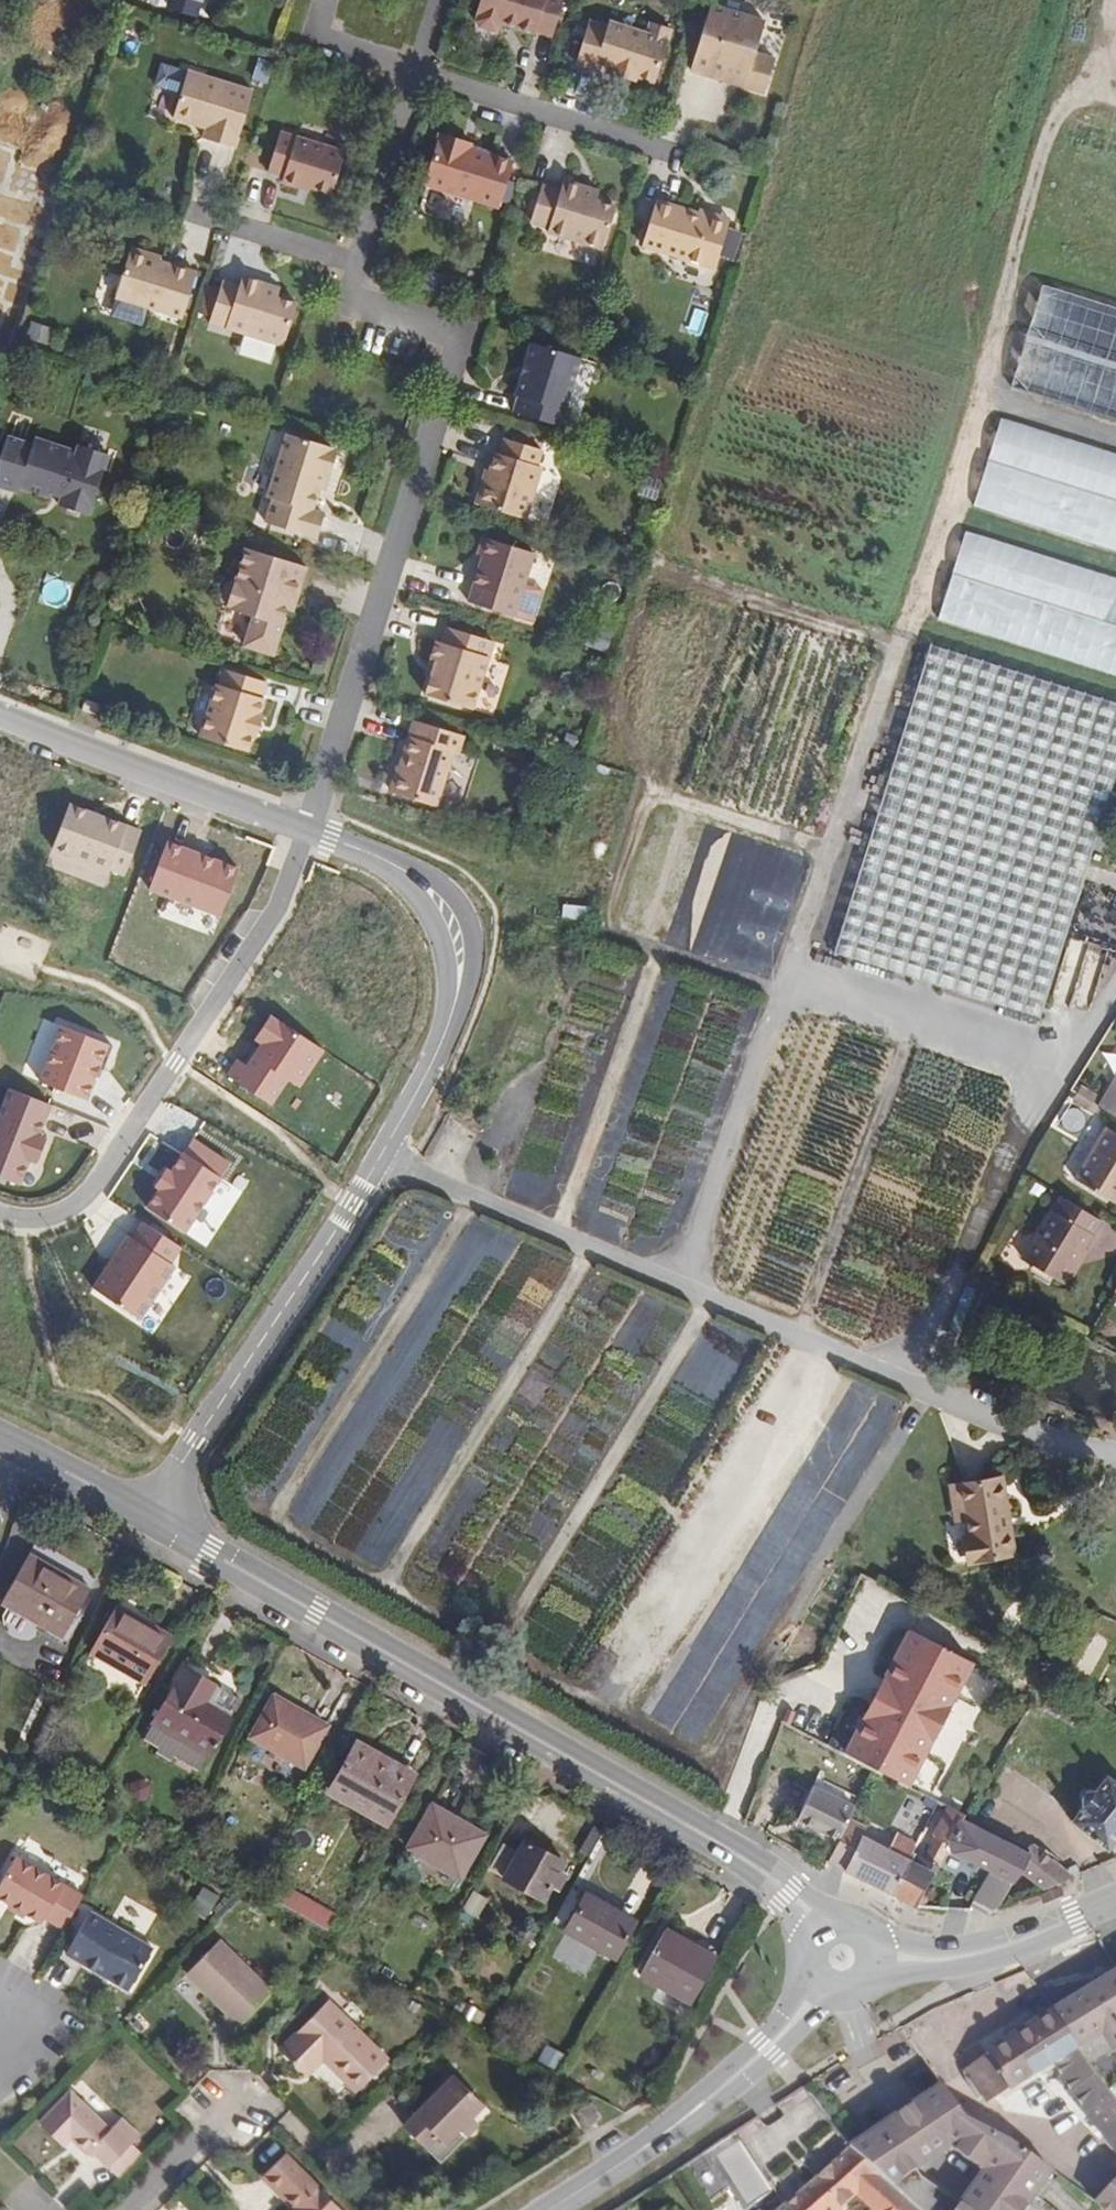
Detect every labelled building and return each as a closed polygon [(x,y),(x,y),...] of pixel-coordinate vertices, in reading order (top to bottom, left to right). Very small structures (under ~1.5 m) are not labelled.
[(515,0),(481,0),(477,13),(481,14),(479,20),(482,23),(496,28),(501,26),(503,20),(505,21),(506,16),(510,17),(515,0)] [(564,0),(515,0),(510,17),(519,21),(518,25),(535,31),(536,28),(554,33),(564,0)] [(754,56),(763,23),(710,7),(690,73),(724,83),(726,75),(740,79),(738,87),(764,96),(774,61),(754,56)] [(518,25),(519,21),(510,17),(508,22),(518,25)] [(655,80),(672,27),(651,20),(647,32),(608,19),(606,25),(589,19),(576,61),(595,67),(598,61),(614,66),(612,72),(635,80),(637,74),(655,80)] [(264,80),(271,59),(254,54),(247,74),(264,80)] [(233,149),(251,91),(184,71),(170,120),(204,130),(200,139),(233,149)] [(738,87),(740,79),(726,75),(724,83),(738,87)] [(456,192),(470,146),(467,146),(456,142),(459,137),(437,130),(422,181),(456,192)] [(329,195),(342,153),(277,133),(265,173),(282,178),(292,181),(291,183),(329,195)] [(467,146),(469,140),(459,137),(456,142),(467,146)] [(496,205),(511,159),(470,146),(456,192),(496,205)] [(48,171),(0,156),(0,300),(6,302),(48,171)] [(600,244),(613,201),(601,197),(585,192),(588,183),(569,177),(565,188),(547,183),(535,219),(554,225),(552,228),(600,244)] [(291,183),(292,181),(282,178),(280,183),(290,187),(291,183)] [(601,197),(604,188),(588,183),(585,192),(601,197)] [(720,264),(732,219),(700,209),(659,196),(645,241),(720,264)] [(608,246),(622,204),(613,201),(600,244),(608,246)] [(734,216),(702,205),(700,209),(732,219),(734,216)] [(179,320),(193,275),(157,264),(144,261),(146,256),(133,251),(127,255),(112,299),(179,320)] [(157,264),(158,260),(146,256),(144,261),(157,264)] [(424,295),(429,279),(422,276),(416,292),(424,295)] [(280,350),(294,307),(274,301),(257,296),(260,286),(239,279),(236,289),(219,284),(206,326),(280,350)] [(437,300),(444,284),(429,279),(424,295),(437,300)] [(274,301),(277,291),(260,286),(257,296),(274,301)] [(1037,289),(1005,392),(1115,426),(1115,314),(1037,289)] [(45,343),(50,328),(29,320),(24,336),(45,343)] [(544,427),(565,358),(529,346),(512,399),(515,401),(511,416),(544,427)] [(563,414),(579,363),(565,358),(544,427),(563,433),(568,416),(563,414)] [(1089,452),(1002,425),(995,423),(969,512),(975,514),(1077,545),(1115,557),(1115,461),(1089,452)] [(98,449),(69,439),(66,448),(25,435),(22,443),(0,436),(0,488),(9,491),(11,484),(39,493),(41,486),(54,490),(51,499),(79,508),(98,449)] [(316,492),(322,476),(326,477),(333,455),(326,449),(285,435),(265,500),(270,501),(263,525),(314,541),(321,517),(310,512),(316,492)] [(515,521),(536,454),(503,442),(497,459),(493,457),(488,474),(484,487),(480,486),(473,507),(515,521)] [(522,524),(539,472),(535,470),(540,455),(536,454),(515,521),(522,524)] [(321,493),(326,477),(322,476),(316,492),(321,493)] [(154,534),(159,519),(145,515),(140,530),(154,534)] [(1098,580),(967,540),(961,538),(933,624),(940,627),(1115,682),(1115,586),(1098,580)] [(295,598),(304,569),(244,548),(233,582),(223,585),(219,599),(225,610),(250,618),(241,646),(270,656),(284,612),(289,597),(295,598)] [(491,597),(505,555),(484,550),(479,567),(485,568),(471,614),(485,618),(491,597)] [(517,628),(536,564),(505,555),(491,597),(485,618),(517,628)] [(290,614),(295,598),(289,597),(284,612),(290,614)] [(455,716),(476,647),(442,637),(437,652),(432,651),(426,670),(432,672),(426,688),(421,704),(455,716)] [(469,720),(490,651),(476,647),(455,716),(469,720)] [(838,961),(847,964),(1036,1022),(1065,930),(1079,887),(1115,767),(1115,710),(1016,679),(932,654),(926,652),(895,753),(831,959),(838,961)] [(426,688),(432,672),(426,670),(421,686),(426,688)] [(264,702),(261,701),(266,686),(224,673),(220,687),(217,687),(199,741),(246,755),(252,739),(256,741),(263,720),(259,719),(264,702)] [(94,722),(99,706),(83,700),(78,715),(94,722)] [(426,812),(451,732),(415,721),(390,800),(426,812)] [(576,744),(580,733),(563,726),(560,738),(576,744)] [(435,815),(453,752),(459,753),(464,736),(451,732),(426,812),(435,815)] [(564,781),(569,766),(557,761),(551,777),(564,781)] [(146,828),(72,801),(54,848),(129,875),(146,828)] [(237,866),(166,840),(149,887),(220,913),(237,866)] [(1074,994),(1090,999),(1105,947),(1089,943),(1074,994)] [(324,1051),(270,1015),(254,1039),(260,1046),(246,1065),(234,1062),(227,1073),(274,1105),(291,1080),(300,1086),(324,1051)] [(116,1044),(64,1024),(43,1078),(90,1097),(101,1067),(107,1069),(116,1044)] [(11,1085),(0,1114),(0,1173),(24,1182),(33,1160),(37,1163),(47,1137),(41,1135),(54,1102),(11,1085)] [(1109,1105),(1093,1095),(1090,1100),(1105,1111),(1109,1105)] [(1084,1179),(1115,1199),(1115,1133),(1084,1179)] [(229,1162),(194,1139),(173,1172),(169,1169),(158,1185),(162,1188),(151,1204),(187,1227),(229,1162)] [(1098,1249),(1115,1223),(1077,1198),(1036,1259),(1081,1288),(1095,1266),(1089,1263),(1093,1256),(1098,1249)] [(137,1236),(130,1231),(94,1286),(143,1317),(177,1265),(173,1262),(185,1244),(147,1220),(137,1236)] [(1095,1266),(1104,1253),(1098,1249),(1093,1256),(1089,1263),(1095,1266)] [(985,1319),(995,1297),(987,1293),(979,1316),(985,1319)] [(1027,1556),(1012,1479),(959,1488),(962,1508),(975,1506),(985,1562),(1027,1556)] [(65,1616),(79,1590),(18,1558),(4,1584),(0,1591),(0,1605),(13,1612),(55,1635),(65,1616)] [(135,1688),(147,1666),(159,1644),(146,1637),(107,1617),(84,1659),(87,1661),(130,1686),(135,1688)] [(897,1782),(958,1664),(960,1660),(898,1626),(834,1750),(863,1765),(897,1782)] [(207,1761),(227,1724),(204,1712),(215,1693),(182,1676),(153,1731),(207,1761)] [(301,1773),(322,1733),(270,1705),(250,1744),(301,1773)] [(384,1833),(410,1783),(353,1752),(327,1801),(384,1833)] [(1108,1775),(1097,1788),(1095,1786),(1087,1790),(1083,1794),(1083,1806),(1072,1819),(1106,1847),(1115,1836),(1115,1781),(1108,1775)] [(843,1816),(851,1799),(809,1780),(794,1813),(836,1832),(843,1816)] [(942,1845),(956,1817),(959,1813),(941,1803),(923,1835),(926,1837),(942,1845)] [(458,1882),(481,1840),(427,1810),(404,1852),(458,1882)] [(906,1851),(915,1833),(899,1826),(891,1840),(843,1816),(836,1832),(824,1858),(885,1893),(906,1851)] [(1008,1874),(1020,1852),(956,1817),(942,1845),(941,1846),(980,1869),(964,1898),(977,1907),(982,1907),(992,1903),(1008,1874)] [(931,1866),(941,1846),(942,1845),(926,1837),(916,1857),(931,1866)] [(1065,1875),(1055,1860),(1035,1846),(1026,1840),(1022,1846),(1020,1852),(1008,1874),(1017,1879),(1020,1876),(1033,1885),(1033,1888),(1051,1880),(1065,1875)] [(549,1890),(562,1866),(524,1845),(504,1883),(542,1904),(549,1890)] [(911,1905),(931,1866),(916,1857),(906,1851),(885,1893),(904,1904),(911,1905)] [(83,1891),(14,1853),(0,1879),(0,1896),(17,1905),(42,1918),(44,1914),(64,1924),(83,1891)] [(1072,1872),(1068,1863),(1061,1865),(1055,1860),(1065,1875),(1072,1872)] [(557,1894),(570,1870),(562,1866),(549,1890),(557,1894)] [(209,1913),(218,1895),(203,1887),(193,1905),(209,1913)] [(1058,1893),(1056,1887),(1041,1892),(1044,1899),(1058,1893)] [(612,1960),(633,1923),(582,1896),(562,1933),(612,1960)] [(153,1941),(88,1906),(66,1949),(109,1972),(131,1984),(137,1972),(147,1953),(153,1941)] [(684,1999),(707,1957),(685,1945),(654,1928),(631,1971),(684,1999)] [(268,1991),(216,1941),(183,1976),(201,1996),(220,2015),(217,2019),(231,2031),(268,1991)] [(147,1953),(137,1972),(149,1978),(159,1959),(147,1953)] [(1062,2017),(1064,2019),(1115,2088),(1115,1984),(1062,2017)] [(383,2059),(326,2001),(275,2050),(297,2073),(316,2056),(350,2090),(383,2059)] [(477,2032),(485,2016),(467,2007),(459,2022),(477,2032)] [(1058,2065),(1107,2136),(1115,2130),(1115,2088),(1064,2019),(1062,2017),(999,2056),(975,2073),(996,2104),(1037,2078),(1058,2065)] [(469,2117),(482,2106),(454,2076),(400,2124),(435,2162),(462,2139),(454,2131),(469,2117)] [(1056,2169),(1021,2141),(1002,2133),(987,2127),(968,2120),(948,2090),(927,2105),(958,2148),(960,2154),(990,2176),(1012,2192),(1020,2188),(1041,2204),(1062,2173),(1056,2169)] [(107,2129),(71,2093),(40,2127),(63,2149),(67,2145),(71,2142),(86,2156),(92,2150),(108,2165),(138,2133),(120,2117),(107,2129)] [(597,2116),(588,2100),(573,2107),(581,2124),(597,2116)] [(958,2148),(927,2105),(895,2128),(930,2175),(960,2154),(958,2148)] [(462,2139),(477,2126),(469,2117),(454,2131),(462,2139)] [(930,2175),(895,2128),(862,2152),(904,2192),(930,2175)] [(1107,2136),(1115,2147),(1115,2130),(1107,2136)] [(866,2203),(873,2209),(923,2209),(904,2192),(862,2152),(793,2209),(857,2209),(866,2203)] [(339,2209),(285,2156),(262,2178),(285,2202),(290,2202),(295,2206),(291,2209),(338,2209),(339,2209)] [(967,2205),(930,2175),(904,2192),(923,2209),(963,2209),(967,2205)] [(1041,2204),(1020,2188),(1012,2192),(990,2176),(967,2205),(974,2209),(1037,2209),(1041,2204)] [(1105,2208),(1106,2209),(1115,2209),(1115,2196),(1105,2208)]
